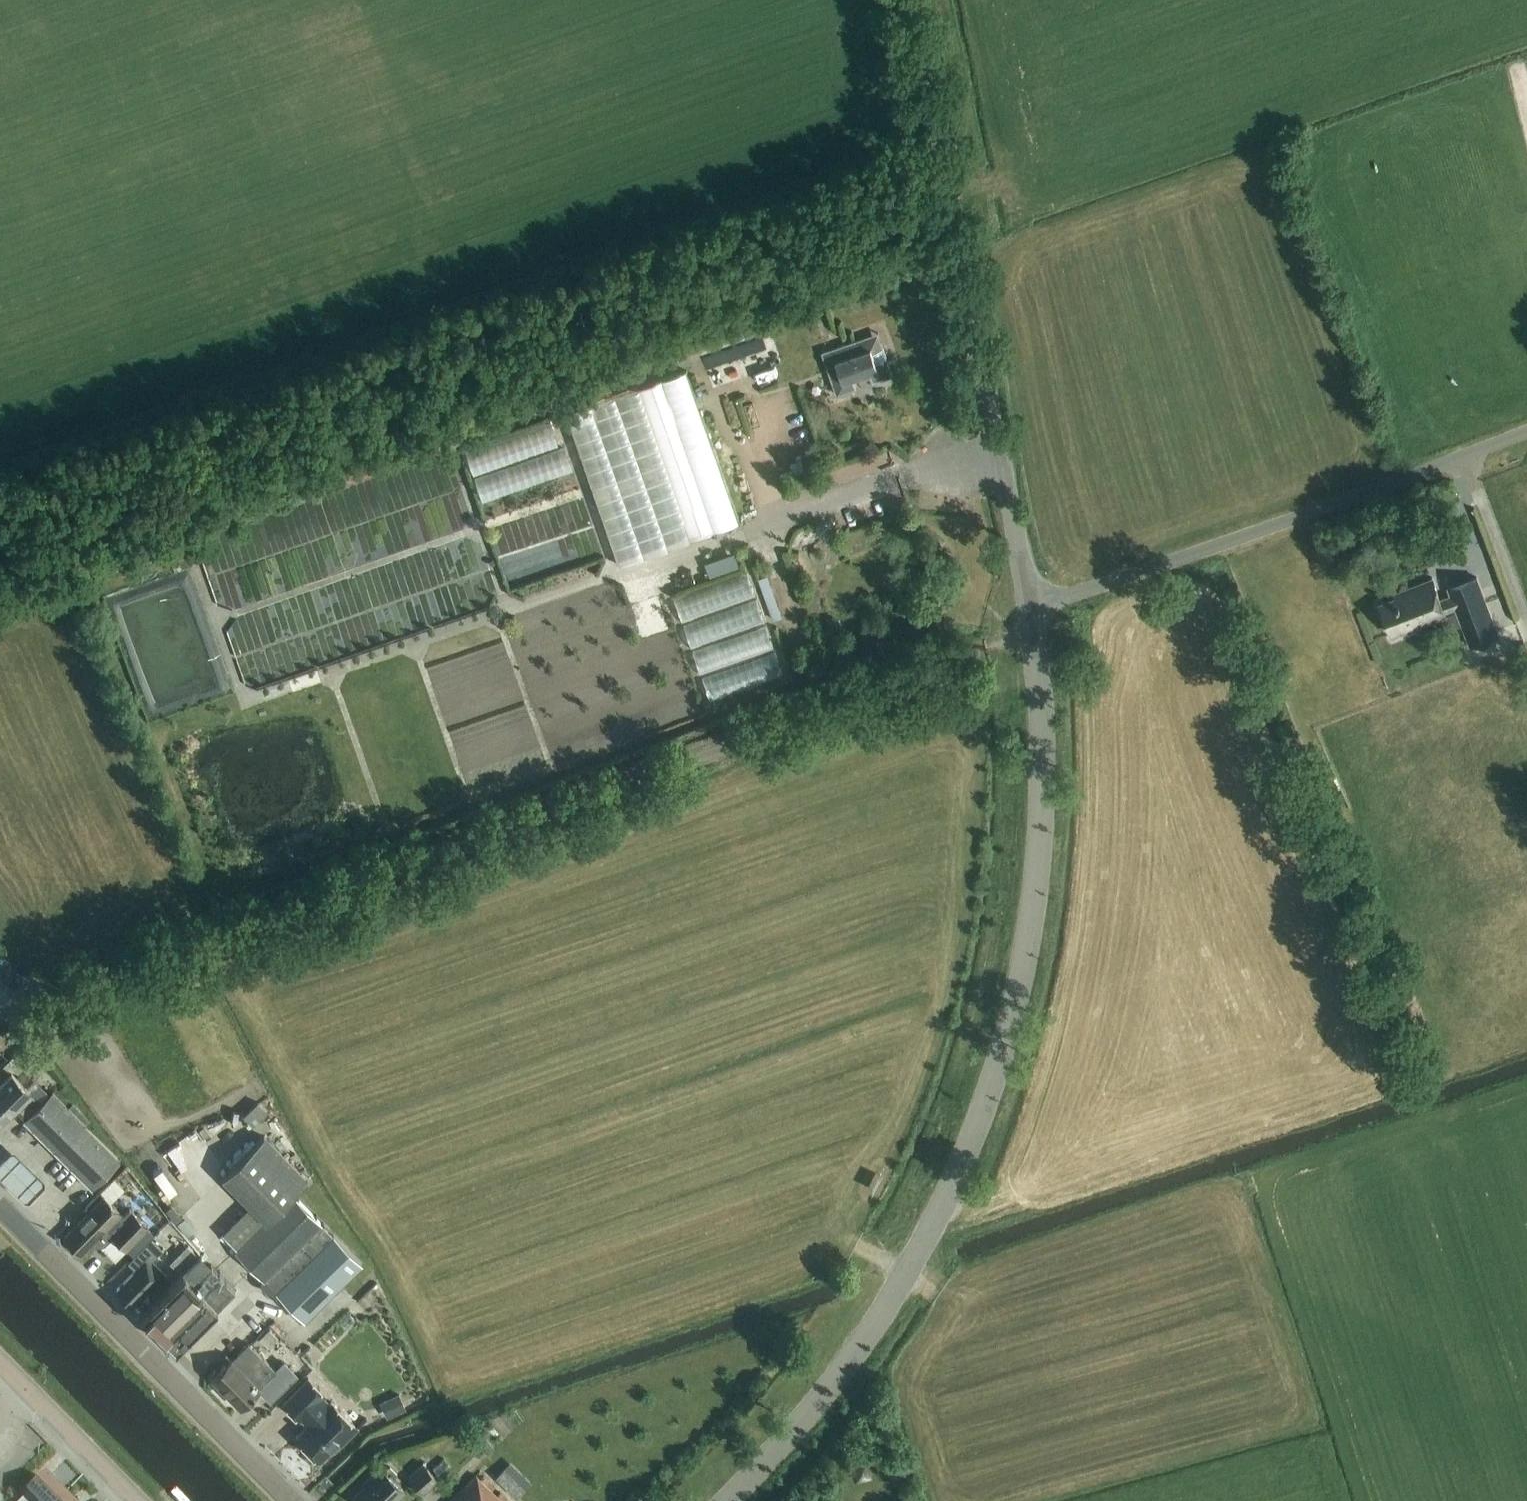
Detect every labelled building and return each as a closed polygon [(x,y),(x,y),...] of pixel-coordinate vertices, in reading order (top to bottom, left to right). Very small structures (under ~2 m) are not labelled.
[(893,375),(878,333),(822,353),(837,395),(856,388),(853,378),(870,372),(874,382),(893,375)] [(565,414),(618,565),(739,523),(685,371),(565,414)] [(148,549),(134,554),(138,566),(152,561),(148,549)] [(1406,593),(1380,603),(1393,635),(1417,625),(1418,627),(1447,616),(1446,612),(1456,608),(1471,647),(1500,636),(1477,577),(1448,588),(1451,596),(1441,600),(1433,579),(1405,590),(1406,593)] [(51,1092),(40,1103),(11,1074),(0,1085),(0,1123),(9,1113),(11,1115),(17,1110),(25,1118),(24,1119),(92,1187),(119,1159),(51,1092)] [(257,1102),(242,1116),(252,1126),(267,1111),(257,1102)] [(221,1132),(235,1119),(227,1110),(213,1123),(221,1132)] [(164,1135),(136,1154),(161,1191),(180,1178),(169,1162),(179,1156),(164,1135)] [(249,1203),(290,1163),(264,1136),(223,1176),(249,1203)] [(8,1150),(0,1158),(0,1178),(22,1199),(27,1200),(42,1184),(42,1180),(13,1150),(8,1150)] [(290,1163),(249,1203),(266,1220),(236,1250),(266,1281),(323,1224),(293,1194),(307,1180),(290,1163)] [(131,1176),(124,1183),(137,1197),(144,1190),(131,1176)] [(104,1197),(63,1237),(80,1254),(92,1241),(96,1245),(99,1246),(103,1245),(113,1236),(127,1249),(149,1226),(132,1210),(131,1211),(129,1209),(123,1216),(109,1203),(124,1189),(114,1178),(99,1192),(104,1197)] [(361,1263),(323,1224),(266,1281),(304,1320),(361,1263)] [(149,1226),(127,1249),(132,1255),(154,1231),(149,1226)] [(136,1269),(116,1289),(133,1305),(148,1289),(151,1292),(167,1276),(150,1260),(161,1248),(150,1237),(128,1261),(136,1269)] [(182,1251),(171,1262),(180,1271),(196,1254),(188,1245),(182,1251)] [(182,1272),(141,1313),(175,1347),(234,1288),(210,1264),(192,1281),(182,1272)] [(231,1359),(211,1378),(240,1407),(258,1389),(270,1402),(271,1401),(293,1379),(298,1375),(283,1360),(273,1369),(247,1344),(231,1360),(231,1359)] [(325,1394),(308,1378),(283,1402),(300,1419),(303,1416),(309,1423),(296,1436),(300,1440),(300,1444),(304,1449),(309,1449),(320,1460),(332,1448),(334,1450),(366,1418),(357,1427),(331,1401),(329,1403),(322,1397),(325,1394)] [(398,1393),(379,1402),(386,1417),(405,1408),(398,1393)] [(407,1477),(423,1495),(439,1481),(423,1463),(407,1477)] [(359,1500),(392,1500),(403,1490),(397,1483),(399,1481),(394,1475),(396,1474),(389,1467),(385,1471),(380,1466),(362,1484),(364,1486),(354,1496),(359,1500)] [(475,1476),(451,1500),(501,1500),(475,1476)] [(44,1479),(21,1500),(57,1500),(61,1496),(44,1479)]
